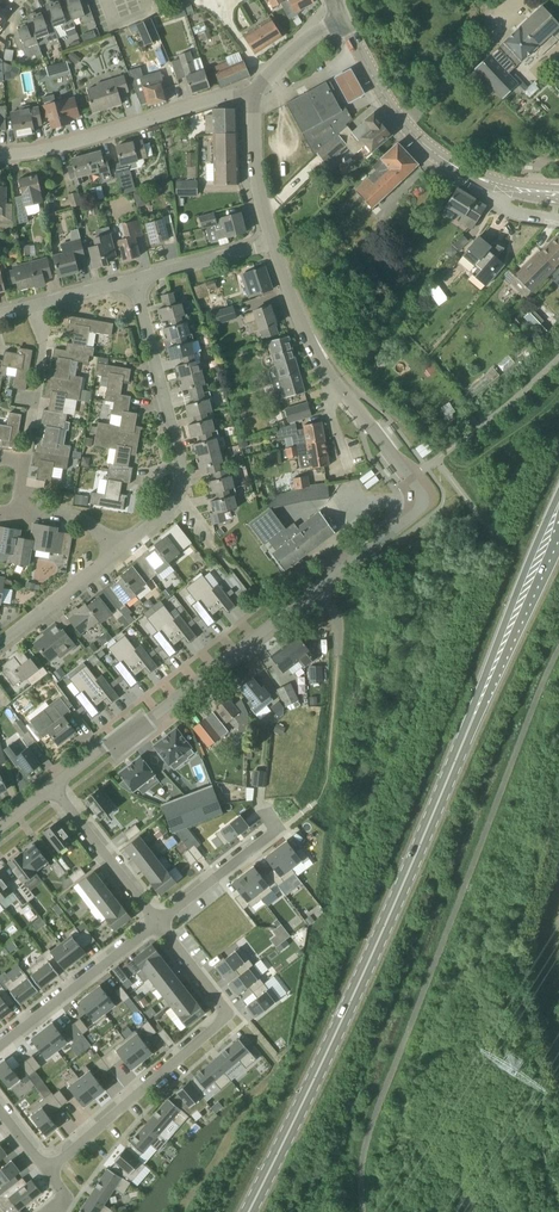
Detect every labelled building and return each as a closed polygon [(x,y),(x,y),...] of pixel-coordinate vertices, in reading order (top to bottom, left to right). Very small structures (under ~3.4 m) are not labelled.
[(67,7),(68,7),(73,21),(79,18),(81,23),(84,24),(94,20),(87,0),(86,0),(80,3),(79,0),(64,0),(67,7)] [(185,0),(177,0),(180,7),(178,8),(190,4),(187,5),(185,0)] [(304,8),(313,3),(312,0),(289,0),(297,15),(304,8)] [(53,3),(53,1),(45,4),(50,19),(54,28),(54,27),(61,25),(62,30),(65,31),(75,27),(73,21),(68,7),(67,7),(61,10),(58,1),(53,3)] [(550,14),(542,6),(496,49),(491,54),(490,54),(474,69),(503,99),(517,86),(519,84),(513,77),(509,73),(521,62),(533,52),(539,58),(558,39),(558,22),(558,23),(550,14)] [(36,14),(36,12),(27,16),(28,20),(29,20),(36,39),(43,36),(45,41),(48,42),(58,39),(54,27),(54,28),(50,19),(44,21),(41,13),(36,14)] [(145,46),(160,40),(151,18),(136,25),(145,46)] [(297,27),(303,23),(299,18),(294,22),(297,27)] [(254,54),(282,37),(271,19),(243,37),(254,54)] [(42,55),(36,39),(29,20),(28,20),(21,23),(22,25),(17,26),(20,35),(13,37),(19,51),(31,46),(35,55),(36,58),(42,55)] [(96,38),(94,32),(88,34),(90,40),(96,38)] [(77,56),(71,51),(67,57),(72,62),(77,56)] [(190,52),(179,55),(172,57),(169,51),(166,52),(170,62),(171,62),(177,80),(186,77),(191,93),(210,87),(202,64),(201,58),(193,61),(190,52)] [(221,88),(249,76),(243,62),(239,52),(225,58),(227,62),(212,68),(221,88)] [(47,75),(66,71),(64,61),(45,65),(47,75)] [(350,67),(334,77),(348,102),(364,93),(350,67)] [(161,72),(143,77),(140,68),(129,71),(135,88),(141,106),(148,104),(148,105),(168,100),(161,72)] [(33,76),(38,82),(44,76),(39,71),(33,76)] [(515,74),(513,77),(519,84),(517,86),(523,92),(523,91),(528,87),(515,74)] [(92,113),(122,104),(119,95),(129,92),(124,76),(96,85),(97,87),(87,90),(90,101),(89,102),(92,113)] [(334,90),(330,82),(327,84),(326,82),(286,104),(302,133),(314,155),(316,154),(347,127),(347,126),(346,125),(352,119),(346,108),(341,110),(331,92),(334,90)] [(56,102),(54,95),(43,98),(45,106),(44,106),(47,118),(49,117),(53,128),(70,123),(69,120),(79,117),(74,98),(64,101),(64,100),(56,102)] [(30,110),(29,106),(20,108),(20,111),(11,113),(15,137),(34,133),(33,126),(42,124),(39,108),(30,110)] [(237,134),(237,109),(213,109),(213,115),(213,134),(237,134)] [(391,135),(376,117),(370,116),(352,132),(347,126),(347,127),(316,154),(318,153),(330,167),(342,157),(346,162),(366,145),(371,150),(391,135)] [(239,184),(237,134),(213,134),(214,164),(214,181),(214,185),(239,184)] [(147,158),(143,140),(116,146),(120,163),(114,164),(122,194),(123,194),(135,190),(128,164),(138,162),(137,160),(147,158)] [(372,209),(417,165),(418,165),(397,143),(372,167),(376,171),(355,191),(372,209)] [(103,160),(101,151),(87,155),(91,173),(99,171),(102,183),(112,180),(107,159),(103,160)] [(195,179),(196,153),(187,153),(187,167),(187,179),(195,179)] [(83,183),(81,176),(91,173),(87,155),(71,159),(73,166),(67,168),(70,180),(75,179),(76,185),(83,183)] [(24,207),(43,203),(40,191),(41,191),(37,175),(18,179),(24,207)] [(176,196),(198,196),(197,181),(176,181),(176,196)] [(169,183),(157,185),(159,192),(170,190),(169,183)] [(3,186),(0,186),(0,224),(0,221),(13,221),(12,216),(12,204),(6,204),(5,188),(4,188),(3,186)] [(98,200),(105,198),(102,186),(95,188),(98,200)] [(92,202),(98,200),(95,188),(88,190),(92,202)] [(460,190),(457,189),(447,206),(463,216),(459,222),(471,229),(485,206),(474,200),(474,199),(466,194),(466,192),(461,189),(460,190)] [(133,194),(137,207),(143,205),(146,198),(144,191),(133,194)] [(71,207),(82,205),(78,192),(68,194),(71,207)] [(19,224),(29,222),(26,209),(16,212),(19,224)] [(202,228),(217,225),(214,213),(199,217),(202,228)] [(218,240),(245,232),(240,213),(219,219),(221,227),(215,229),(218,240)] [(177,243),(174,231),(172,222),(165,224),(163,219),(146,224),(151,244),(167,239),(169,245),(177,243)] [(124,260),(140,256),(135,237),(143,235),(139,221),(123,225),(127,238),(118,241),(124,260)] [(116,254),(111,235),(109,226),(94,230),(97,239),(95,239),(97,247),(90,248),(94,268),(107,264),(105,257),(116,254)] [(458,252),(469,241),(463,235),(452,246),(458,252)] [(488,249),(486,247),(488,244),(479,236),(468,249),(480,260),(476,264),(478,267),(472,274),(486,286),(504,264),(496,257),(504,249),(504,248),(492,243),(493,244),(488,249)] [(520,275),(512,267),(500,279),(507,286),(510,282),(519,291),(517,293),(524,298),(530,292),(558,262),(558,237),(558,236),(520,275)] [(58,277),(79,272),(76,262),(86,259),(81,240),(71,243),(62,245),(64,253),(52,256),(58,277)] [(30,245),(20,246),(22,256),(31,255),(30,245)] [(9,252),(10,259),(19,258),(18,250),(9,252)] [(45,284),(43,278),(51,276),(47,259),(34,262),(35,264),(7,272),(10,283),(17,281),(19,289),(35,285),(35,287),(45,284)] [(272,290),(264,267),(242,275),(249,295),(250,297),(272,290)] [(229,275),(219,278),(225,298),(235,295),(229,275)] [(430,281),(424,286),(434,299),(440,294),(430,281)] [(175,304),(172,293),(161,295),(163,303),(166,302),(167,307),(158,309),(161,322),(170,319),(187,315),(187,314),(184,315),(181,303),(175,304)] [(274,316),(271,305),(254,311),(255,311),(241,316),(244,325),(249,323),(256,321),(259,330),(260,330),(263,337),(278,332),(276,325),(277,324),(276,322),(277,321),(275,315),(274,316)] [(219,323),(236,317),(233,306),(215,312),(219,323)] [(528,322),(525,325),(540,342),(550,334),(530,313),(524,318),(528,322)] [(189,334),(186,323),(189,322),(187,315),(170,319),(172,326),(163,328),(166,340),(192,334),(192,333),(189,334)] [(111,335),(113,324),(71,316),(68,330),(74,331),(72,344),(67,343),(66,350),(54,348),(54,349),(90,355),(93,356),(94,347),(87,346),(90,332),(111,335)] [(194,342),(192,334),(166,340),(166,341),(176,338),(177,345),(168,348),(171,360),(183,357),(199,353),(199,352),(194,353),(191,342),(194,342)] [(271,382),(279,380),(279,379),(299,374),(288,336),(269,342),(275,365),(273,366),(271,368),(269,373),(271,382)] [(33,350),(19,348),(18,353),(5,351),(3,360),(0,360),(0,394),(3,376),(6,377),(8,367),(17,369),(14,388),(26,390),(33,350)] [(88,363),(90,355),(54,349),(53,357),(57,358),(55,371),(49,370),(47,383),(81,389),(83,377),(75,376),(78,362),(88,363)] [(201,360),(200,355),(199,353),(183,357),(185,364),(175,366),(179,379),(202,373),(198,361),(201,360)] [(105,402),(129,406),(131,396),(121,394),(123,382),(129,383),(131,369),(107,365),(108,359),(98,357),(96,375),(109,377),(105,402)] [(204,384),(202,373),(179,379),(182,391),(191,388),(193,396),(209,391),(207,383),(204,384)] [(305,392),(299,374),(279,379),(279,380),(271,382),(272,382),(276,395),(280,394),(282,399),(305,392)] [(79,401),(81,389),(47,383),(45,396),(51,397),(48,410),(44,409),(42,418),(66,422),(67,414),(75,415),(77,400),(79,401)] [(81,390),(80,400),(90,402),(91,391),(81,390)] [(211,410),(208,399),(211,399),(209,391),(193,396),(195,403),(185,405),(189,417),(196,416),(212,412),(212,410),(211,410)] [(290,423),(313,416),(308,401),(285,408),(290,423)] [(113,409),(112,415),(122,417),(120,427),(98,423),(97,427),(96,435),(138,442),(141,428),(135,427),(137,413),(128,412),(129,406),(105,402),(105,404),(111,405),(110,409),(113,409)] [(22,414),(10,412),(7,426),(0,425),(0,440),(3,440),(2,446),(16,448),(22,414)] [(214,430),(211,420),(214,419),(212,412),(196,416),(197,422),(188,425),(191,437),(201,435),(217,431),(217,430),(214,430)] [(65,430),(66,422),(42,418),(41,426),(45,426),(43,439),(38,438),(35,452),(69,458),(71,446),(57,443),(60,429),(65,430)] [(325,441),(321,422),(303,425),(303,427),(304,429),(300,429),(297,430),(296,423),(276,430),(278,439),(292,436),(294,446),(325,441)] [(196,457),(219,451),(216,439),(219,438),(217,431),(201,435),(203,442),(193,444),(196,457)] [(136,455),(138,442),(96,435),(94,447),(109,449),(107,463),(109,463),(108,472),(132,476),(133,467),(128,466),(130,454),(136,455)] [(86,437),(85,445),(92,446),(93,438),(86,437)] [(329,465),(325,441),(294,446),(294,447),(285,449),(287,458),(308,454),(311,467),(311,469),(329,465)] [(215,472),(215,473),(232,468),(232,467),(227,469),(225,461),(222,461),(219,451),(196,457),(199,468),(209,466),(211,473),(215,472)] [(67,469),(69,458),(35,452),(33,465),(39,466),(36,479),(45,481),(44,489),(60,492),(62,479),(52,477),(53,467),(67,469)] [(232,468),(215,473),(217,479),(208,482),(211,494),(218,492),(235,488),(234,487),(231,476),(234,476),(232,468)] [(370,468),(357,478),(366,489),(378,479),(370,468)] [(130,484),(132,476),(108,472),(107,479),(108,480),(106,494),(92,492),(90,504),(123,510),(126,496),(120,495),(122,482),(130,484)] [(293,479),(294,488),(310,485),(308,476),(293,479)] [(328,486),(318,487),(319,499),(329,498),(328,486)] [(213,525),(214,524),(227,521),(224,511),(237,507),(234,496),(237,495),(235,488),(218,492),(220,499),(210,502),(213,513),(210,514),(213,525)] [(88,496),(76,494),(75,504),(87,506),(88,496)] [(269,509),(249,524),(264,545),(269,541),(286,529),(271,510),(270,508),(269,509)] [(284,571),(335,532),(319,511),(294,531),(297,535),(272,554),(284,571)] [(169,563),(180,554),(179,553),(192,543),(177,524),(162,536),(163,538),(154,545),(169,563)] [(36,541),(34,549),(36,549),(61,554),(61,553),(64,533),(57,532),(58,528),(41,525),(38,541),(36,541)] [(21,530),(0,527),(0,552),(10,554),(13,554),(16,537),(20,538),(21,530)] [(34,549),(36,541),(20,538),(16,537),(13,554),(10,554),(9,561),(29,565),(32,549),(34,549)] [(169,563),(154,545),(156,547),(147,554),(145,552),(136,559),(151,578),(157,574),(158,575),(159,574),(170,565),(169,563)] [(134,593),(146,585),(145,584),(151,578),(136,559),(128,566),(130,568),(120,575),(122,578),(134,593)] [(202,575),(194,581),(217,611),(223,607),(227,613),(235,607),(218,584),(213,588),(202,575)] [(103,589),(117,608),(121,606),(124,603),(125,605),(136,596),(134,593),(122,578),(114,584),(112,582),(103,589)] [(212,616),(217,611),(194,581),(185,588),(196,601),(191,605),(198,615),(201,619),(208,628),(216,621),(212,616)] [(87,605),(99,621),(101,623),(113,614),(112,613),(117,608),(103,589),(94,596),(96,598),(87,605),(85,603),(87,605)] [(231,589),(225,593),(228,597),(234,593),(231,589)] [(149,598),(143,604),(148,609),(154,604),(149,598)] [(99,621),(87,605),(85,603),(76,610),(74,608),(65,615),(80,634),(87,629),(88,630),(99,621)] [(155,612),(178,642),(184,637),(188,643),(197,637),(179,614),(174,618),(164,605),(155,612)] [(152,607),(143,614),(147,618),(155,612),(152,607)] [(178,642),(155,612),(147,618),(157,632),(152,636),(159,645),(162,649),(169,658),(178,652),(173,646),(178,642)] [(130,614),(125,618),(130,624),(135,620),(130,614)] [(119,618),(126,627),(130,624),(125,618),(123,615),(119,618)] [(198,615),(192,619),(195,623),(201,619),(198,615)] [(192,619),(187,624),(190,628),(195,623),(192,619)] [(61,631),(55,623),(48,628),(50,630),(34,643),(41,653),(43,651),(51,661),(59,655),(61,658),(76,646),(63,629),(61,631)] [(101,643),(110,636),(106,631),(97,637),(101,643)] [(125,635),(116,642),(140,672),(145,668),(150,674),(158,667),(140,645),(135,649),(125,635)] [(313,659),(308,653),(310,652),(298,636),(287,644),(293,653),(299,661),(302,659),(306,664),(313,659)] [(85,648),(90,655),(98,649),(92,642),(85,648)] [(140,672),(116,642),(108,649),(118,662),(113,666),(121,675),(124,679),(131,688),(139,682),(134,676),(140,672)] [(283,673),(288,669),(292,674),(303,667),(299,661),(293,653),(287,644),(270,657),(283,673)] [(159,645),(154,649),(157,653),(162,649),(159,645)] [(20,648),(12,654),(13,657),(0,667),(0,668),(13,685),(21,679),(23,681),(26,678),(32,686),(48,673),(42,665),(38,668),(30,658),(28,659),(20,648)] [(154,649),(148,654),(151,658),(157,653),(154,649)] [(86,666),(78,672),(101,702),(106,698),(111,704),(119,697),(102,675),(97,679),(86,666)] [(309,681),(322,681),(321,666),(308,667),(309,681)] [(60,667),(54,672),(59,679),(65,674),(60,667)] [(96,706),(101,702),(78,672),(69,679),(80,692),(74,696),(82,706),(85,709),(92,719),(100,712),(96,706)] [(121,675),(115,680),(118,684),(124,679),(121,675)] [(261,687),(252,677),(247,682),(246,681),(241,685),(241,687),(240,688),(248,697),(255,705),(251,709),(255,715),(274,700),(270,696),(271,695),(263,685),(261,687)] [(115,680),(109,684),(112,688),(118,684),(115,680)] [(288,710),(300,704),(298,700),(299,700),(291,683),(276,690),(285,707),(287,706),(288,710)] [(4,707),(11,701),(0,687),(0,701),(4,707)] [(72,705),(64,694),(60,697),(69,708),(72,705)] [(64,717),(71,711),(69,708),(60,697),(41,712),(30,720),(42,735),(48,731),(58,745),(75,732),(64,717)] [(241,699),(233,706),(227,698),(215,708),(227,722),(234,716),(239,722),(240,729),(238,749),(244,749),(246,717),(249,714),(241,699)] [(274,711),(277,715),(280,718),(283,715),(283,708),(284,708),(282,704),(279,700),(271,707),(274,711)] [(82,706),(76,710),(79,714),(85,709),(82,706)] [(205,718),(192,728),(208,747),(220,737),(205,718)] [(21,737),(29,731),(20,719),(13,725),(21,737)] [(277,724),(273,732),(282,736),(286,728),(277,724)] [(163,760),(164,758),(169,765),(184,753),(188,758),(194,753),(190,748),(191,748),(176,729),(155,746),(159,752),(158,753),(163,760)] [(21,753),(13,743),(4,749),(17,766),(20,765),(27,774),(40,764),(28,748),(21,753)] [(124,780),(119,784),(121,786),(131,793),(133,791),(155,775),(141,757),(119,773),(124,780)] [(253,770),(251,785),(264,786),(265,771),(253,770)] [(218,801),(212,787),(186,797),(161,806),(164,813),(165,816),(171,830),(172,833),(175,832),(223,814),(218,801)] [(100,819),(113,809),(98,790),(86,799),(91,805),(90,806),(100,819)] [(228,842),(248,826),(240,815),(220,831),(228,842)] [(61,829),(56,822),(44,832),(59,851),(72,841),(62,828),(61,829)] [(129,840),(141,831),(135,824),(124,833),(129,840)] [(163,827),(154,835),(158,840),(167,832),(163,827)] [(133,859),(148,847),(139,836),(124,847),(133,859)] [(174,838),(169,842),(174,847),(178,843),(174,838)] [(286,840),(276,849),(291,869),(301,861),(303,863),(309,858),(301,847),(295,851),(286,840)] [(48,862),(34,844),(30,848),(29,847),(21,853),(36,872),(48,862)] [(194,845),(188,849),(197,861),(203,856),(194,845)] [(142,871),(158,859),(148,847),(133,859),(142,871)] [(191,865),(197,861),(188,849),(182,854),(184,857),(191,865)] [(291,869),(276,849),(265,857),(273,868),(268,873),(276,884),(283,879),(281,877),(291,869)] [(23,882),(36,872),(21,853),(9,862),(14,869),(13,869),(23,882)] [(151,883),(167,871),(158,859),(142,871),(151,883)] [(59,878),(66,873),(57,861),(50,866),(59,878)] [(276,884),(268,873),(262,877),(254,866),(243,874),(258,894),(268,886),(270,889),(276,884)] [(74,883),(86,874),(81,867),(70,875),(69,876),(74,883)] [(160,895),(177,882),(168,870),(167,871),(151,883),(160,895)] [(88,895),(103,883),(94,871),(79,883),(88,895)] [(258,894),(243,874),(232,883),(241,894),(235,898),(243,909),(250,904),(248,902),(258,894)] [(0,878),(0,898),(11,890),(1,878),(1,879),(0,878)] [(97,906),(112,894),(103,883),(88,895),(97,906)] [(29,901),(35,896),(26,884),(19,890),(29,901)] [(277,885),(259,896),(266,906),(283,895),(277,885)] [(22,906),(29,901),(19,890),(13,895),(22,906)] [(106,918),(122,906),(112,894),(97,906),(106,918)] [(116,929),(131,917),(122,905),(122,906),(106,918),(105,919),(115,930),(116,929)] [(309,916),(304,920),(308,926),(314,921),(309,916)] [(40,917),(36,920),(41,927),(46,924),(40,917)] [(277,920),(272,924),(276,928),(281,924),(277,920)] [(281,924),(273,931),(276,935),(284,928),(281,924)] [(61,943),(75,961),(86,953),(83,949),(89,945),(80,933),(81,933),(76,927),(70,932),(72,935),(61,943)] [(80,933),(89,945),(95,940),(89,932),(86,929),(81,933),(80,933)] [(276,947),(276,948),(280,953),(290,945),(285,940),(276,947)] [(13,941),(5,947),(10,953),(17,947),(13,941)] [(75,961),(61,943),(51,951),(49,948),(43,953),(56,970),(62,966),(64,969),(75,961)] [(142,969),(160,955),(152,944),(134,958),(142,969)] [(239,975),(248,968),(251,967),(245,960),(243,961),(235,951),(215,966),(224,978),(235,969),(239,975)] [(41,988),(53,978),(59,974),(56,970),(43,953),(36,959),(38,961),(27,970),(41,988)] [(160,955),(142,969),(150,978),(167,965),(160,955)] [(167,965),(150,978),(157,987),(174,974),(167,965)] [(248,968),(239,975),(228,984),(237,995),(248,986),(253,992),(264,983),(259,977),(256,979),(248,968)] [(38,990),(24,972),(13,981),(11,978),(4,984),(20,1004),(38,990)] [(174,974),(157,987),(164,997),(181,983),(174,974)] [(125,975),(119,979),(122,983),(128,978),(125,975)] [(128,979),(123,983),(126,987),(131,983),(128,979)] [(181,983),(164,997),(172,1006),(189,993),(181,983)] [(264,983),(253,992),(257,998),(246,1006),(255,1017),(275,1002),(266,991),(269,990),(264,983)] [(1,1019),(12,1010),(9,1007),(15,1002),(2,985),(0,987),(0,1017),(1,1019)] [(105,1013),(116,1005),(100,985),(89,994),(105,1013)] [(124,1002),(130,997),(122,986),(116,991),(124,1002)] [(189,993),(172,1006),(179,1016),(196,1002),(189,993)] [(94,1022),(105,1013),(89,994),(79,1002),(94,1022)] [(149,1003),(144,997),(142,999),(138,1003),(142,1008),(149,1003)] [(197,1002),(196,1002),(179,1016),(187,1026),(205,1012),(197,1002)] [(145,1012),(150,1019),(156,1014),(151,1007),(145,1012)] [(89,1029),(81,1018),(75,1023),(83,1034),(89,1029)] [(148,1021),(142,1025),(150,1036),(156,1032),(150,1023),(148,1021)] [(43,1030),(58,1050),(69,1041),(53,1022),(43,1030)] [(77,1038),(83,1034),(75,1023),(69,1027),(77,1038)] [(164,1029),(158,1033),(161,1037),(167,1033),(164,1029)] [(43,1030),(32,1038),(47,1058),(58,1050),(43,1030)] [(127,1041),(142,1060),(153,1052),(138,1032),(127,1041)] [(219,1055),(213,1059),(224,1071),(238,1058),(245,1066),(255,1057),(238,1037),(218,1054),(219,1055)] [(142,1060),(127,1041),(116,1049),(132,1069),(142,1060)] [(110,1068),(116,1063),(108,1052),(102,1057),(110,1068)] [(36,1071),(42,1066),(34,1055),(28,1059),(36,1071)] [(104,1073),(110,1068),(102,1057),(96,1062),(104,1073)] [(11,1087),(22,1078),(6,1058),(0,1063),(0,1073),(11,1087)] [(28,1059),(22,1064),(30,1075),(36,1071),(28,1059)] [(231,1079),(224,1071),(213,1059),(194,1076),(194,1077),(189,1082),(199,1093),(205,1088),(205,1089),(205,1088),(214,1080),(221,1088),(230,1080),(231,1080),(231,1079)] [(95,1097),(106,1089),(91,1069),(80,1077),(95,1097)] [(69,1086),(85,1106),(95,1097),(80,1077),(69,1086)] [(199,1093),(189,1082),(189,1081),(176,1092),(178,1095),(174,1099),(173,1099),(191,1115),(207,1101),(199,1093)] [(69,1100),(61,1089),(55,1094),(63,1105),(69,1100)] [(55,1094),(48,1098),(57,1110),(63,1105),(55,1094)] [(159,1134),(164,1128),(172,1119),(180,1126),(189,1116),(169,1098),(152,1118),(147,1123),(159,1134)] [(217,1111),(222,1107),(218,1102),(213,1107),(217,1111)] [(43,1106),(32,1115),(48,1134),(59,1126),(43,1106)] [(126,1148),(137,1158),(142,1153),(150,1144),(158,1151),(167,1141),(167,1142),(167,1141),(159,1134),(147,1123),(130,1143),(126,1148)] [(112,1168),(132,1181),(145,1165),(137,1158),(126,1148),(125,1148),(114,1161),(117,1163),(113,1167),(112,1167),(112,1168)] [(20,1171),(11,1160),(0,1169),(0,1168),(0,1187),(20,1171)] [(104,1205),(108,1199),(114,1188),(123,1194),(130,1183),(108,1168),(94,1190),(90,1196),(104,1205)] [(23,1178),(0,1195),(0,1206),(3,1209),(12,1202),(18,1210),(42,1192),(32,1180),(27,1183),(23,1178)] [(104,1205),(90,1196),(80,1211),(112,1211),(113,1211),(113,1210),(104,1205)] [(127,1211),(126,1204),(118,1205),(119,1211),(121,1211),(127,1211)]
